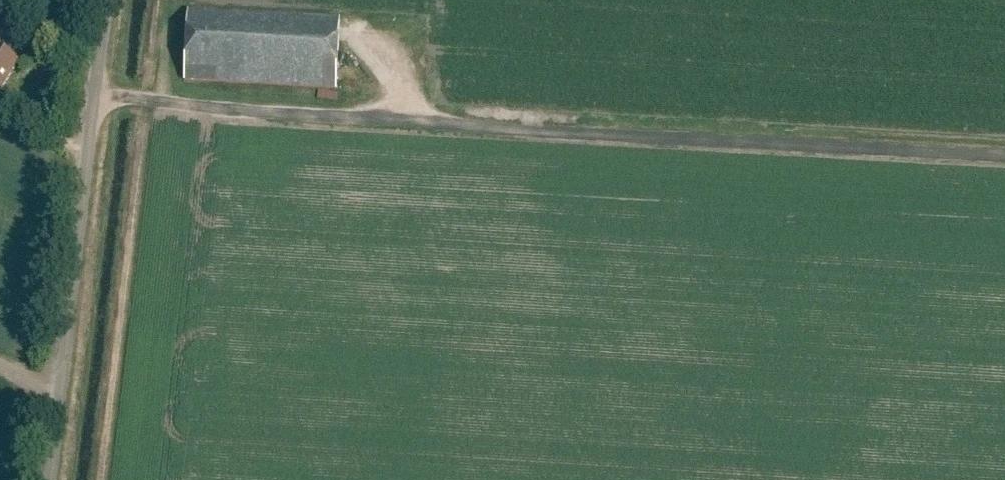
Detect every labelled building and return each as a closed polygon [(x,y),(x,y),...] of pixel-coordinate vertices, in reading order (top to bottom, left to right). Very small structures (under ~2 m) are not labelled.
[(189,12),(185,82),(337,90),(341,20),(189,12)] [(2,92),(19,62),(0,50),(0,91),(2,92)]
